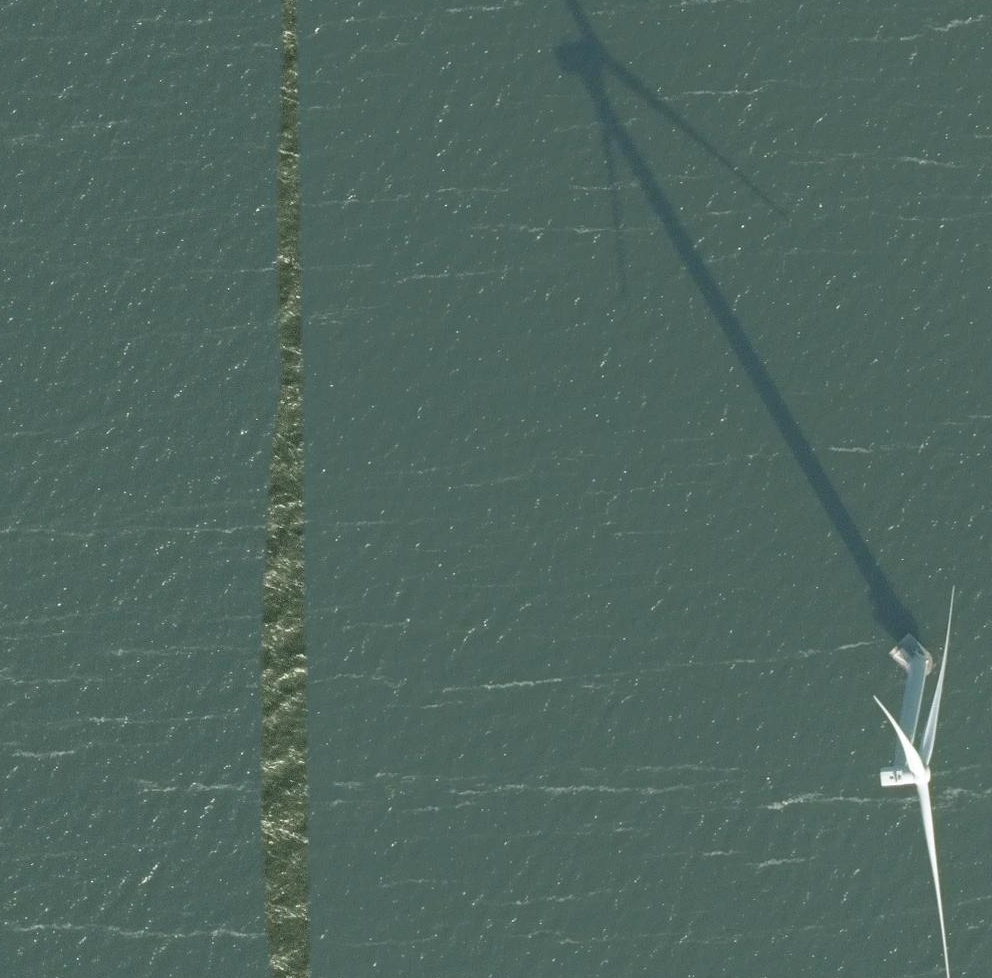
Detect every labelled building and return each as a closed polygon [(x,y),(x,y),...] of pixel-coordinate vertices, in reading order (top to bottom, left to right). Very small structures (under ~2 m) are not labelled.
[(908,654),(907,657),(908,660),(910,663),(913,665),(916,666),(920,665),(922,663),(924,661),(925,657),(924,654),(922,651),(920,649),(916,648),(913,649),(910,651),(908,654)]
